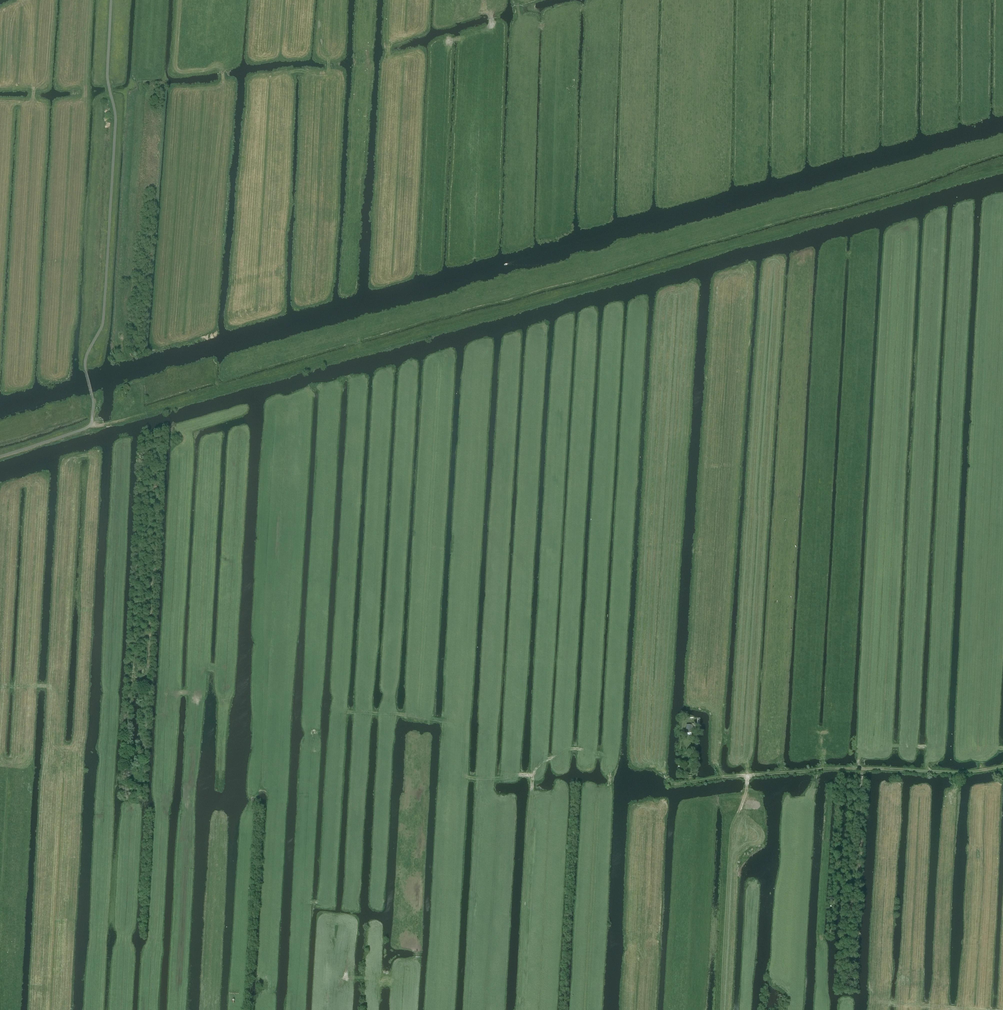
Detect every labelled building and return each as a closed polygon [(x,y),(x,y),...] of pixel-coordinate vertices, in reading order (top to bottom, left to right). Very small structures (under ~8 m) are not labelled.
[(686,725),(685,732),(686,732),(686,735),(691,735),(691,733),(693,733),(693,728),(694,728),(695,725),(694,725),(694,723),(691,723),(691,725),(686,725)]
